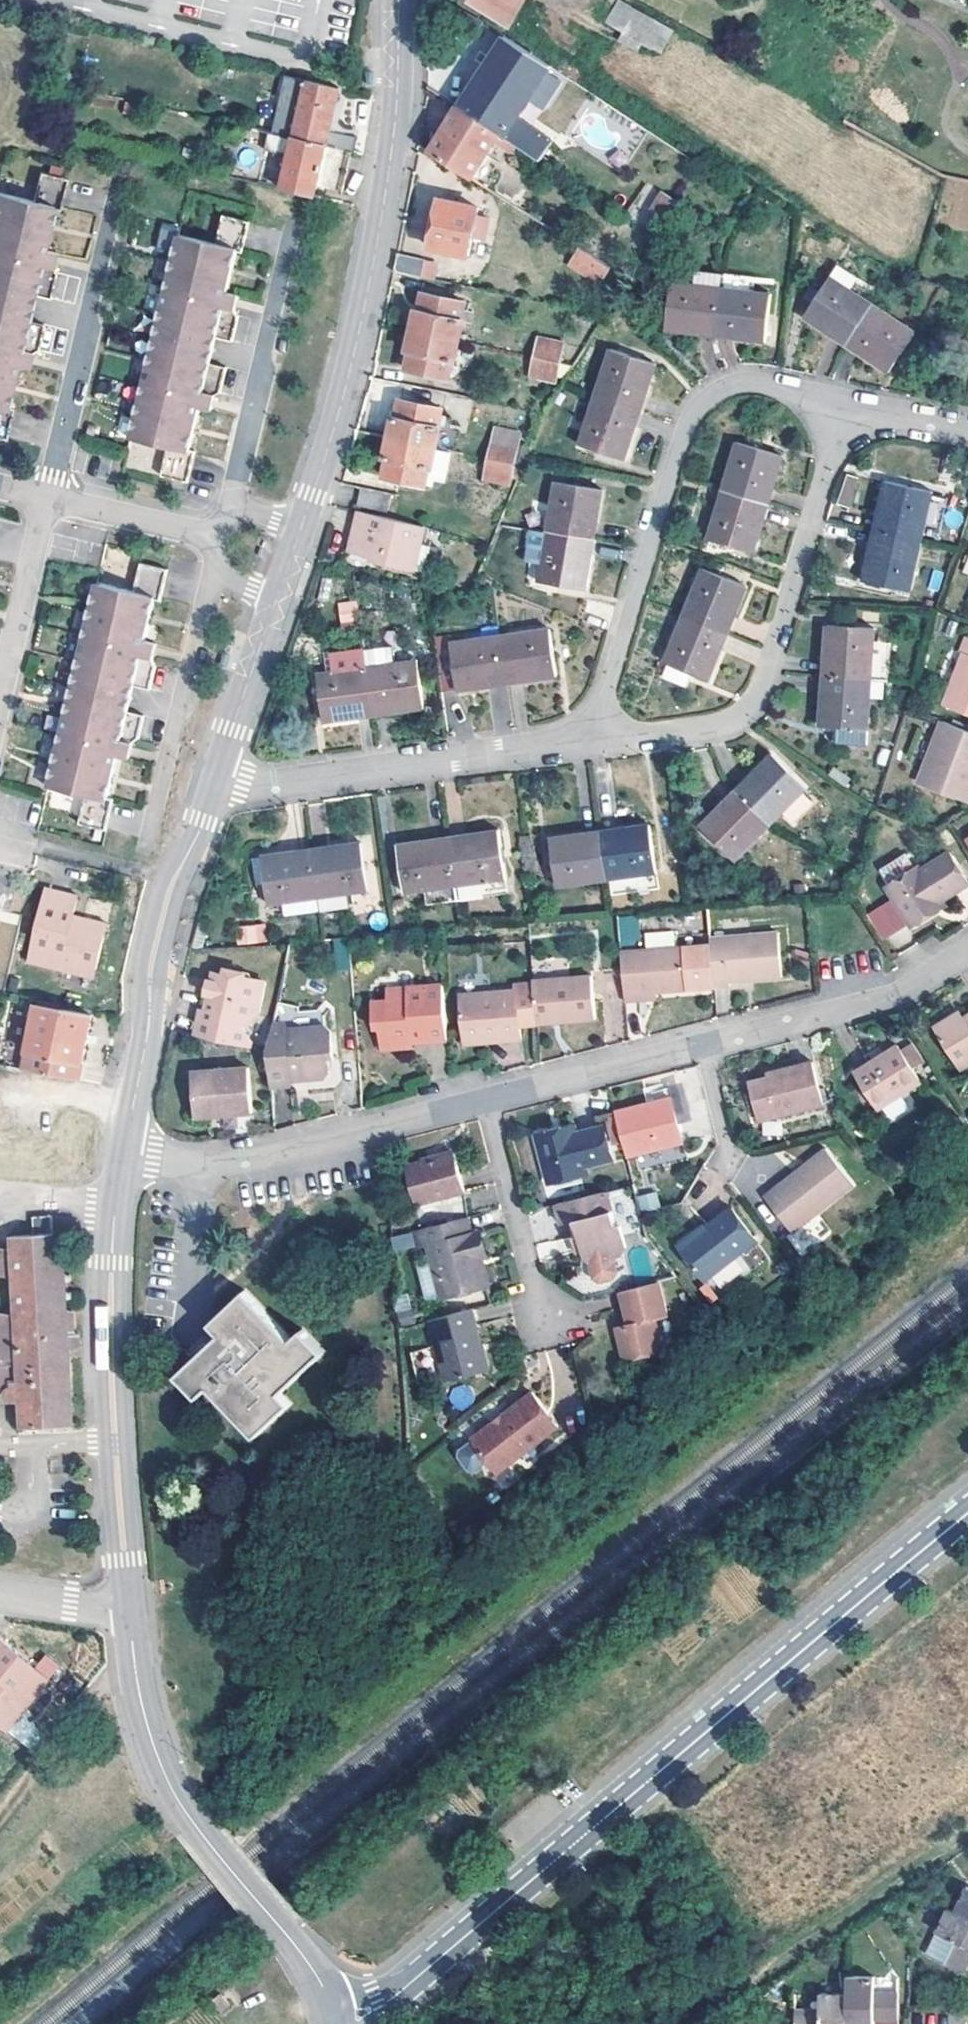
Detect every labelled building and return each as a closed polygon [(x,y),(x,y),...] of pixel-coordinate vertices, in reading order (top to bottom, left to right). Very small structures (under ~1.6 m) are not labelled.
[(433,4),(474,29),(480,21),(444,0),(436,0),(433,4)] [(509,28),(525,0),(467,0),(509,28)] [(614,1),(605,24),(622,31),(619,39),(662,56),(674,25),(614,1)] [(518,146),(542,162),(542,161),(547,163),(551,157),(546,154),(553,144),(518,120),(552,67),(507,37),(460,108),(501,135),(506,138),(518,146)] [(352,154),(354,154),(357,139),(331,132),(341,89),(308,80),(304,99),(297,129),(295,139),(328,147),(328,148),(352,154)] [(460,108),(459,108),(433,152),(475,179),(501,135),(460,108)] [(274,134),(270,133),(266,151),(291,157),(295,139),(279,135),(274,134)] [(291,157),(283,190),(312,197),(316,198),(318,187),(343,193),(352,154),(328,148),(328,147),(295,139),(291,157)] [(542,162),(518,146),(509,160),(532,175),(542,162)] [(63,182),(36,176),(30,204),(0,196),(0,439),(3,439),(9,409),(4,408),(13,367),(25,370),(28,354),(35,352),(41,327),(24,322),(30,296),(47,300),(52,277),(48,271),(52,256),(40,252),(50,211),(56,213),(63,182)] [(667,219),(678,202),(666,195),(655,211),(667,219)] [(476,228),(478,217),(480,209),(442,201),(432,248),(469,256),(475,233),(476,228)] [(478,217),(476,228),(480,229),(483,229),(486,219),(478,217)] [(235,257),(242,226),(214,219),(208,248),(170,239),(122,441),(159,450),(153,478),(179,484),(187,454),(180,452),(191,411),(202,413),(206,400),(212,397),(218,371),(202,366),(208,342),(224,345),(231,319),(227,313),(229,298),(220,296),(229,256),(235,257)] [(605,281),(613,269),(581,248),(573,261),(605,281)] [(396,271),(423,277),(426,260),(399,254),(396,271)] [(847,347),(872,309),(851,295),(861,281),(840,268),(830,281),(821,295),(813,289),(804,301),(813,307),(805,319),(847,347)] [(717,338),(723,276),(697,273),(694,288),(671,285),(665,331),(717,338)] [(723,276),(717,338),(767,344),(771,298),(754,296),(754,281),(723,276)] [(419,311),(415,331),(462,342),(467,322),(464,321),(468,302),(426,294),(422,312),(419,311)] [(872,309),(847,347),(889,375),(914,337),(872,309)] [(462,342),(415,331),(411,351),(413,352),(409,370),(451,380),(455,360),(458,361),(462,342)] [(536,358),(561,364),(564,350),(539,344),(536,358)] [(617,404),(641,411),(656,366),(611,351),(597,397),(617,404)] [(561,364),(536,358),(533,371),(558,378),(561,364)] [(617,404),(597,397),(581,445),(625,459),(641,411),(617,404)] [(396,418),(392,439),(412,443),(439,448),(444,429),(441,428),(445,409),(403,400),(399,419),(396,418)] [(412,443),(392,439),(387,459),(390,460),(386,478),(428,487),(429,479),(446,483),(453,452),(412,443)] [(724,493),(769,506),(782,458),(738,444),(724,493)] [(516,465),(519,452),(494,446),(491,460),(516,465)] [(516,465),(491,460),(488,474),(513,479),(516,465)] [(839,504),(853,506),(858,477),(843,475),(839,504)] [(603,491),(556,483),(550,531),(596,539),(603,491)] [(921,543),(931,494),(885,485),(874,533),(921,543)] [(392,495),(362,489),(360,506),(389,512),(392,495)] [(769,506),(724,493),(711,541),(757,554),(769,506)] [(361,512),(359,521),(424,536),(426,526),(361,512)] [(424,536),(359,521),(353,550),(374,556),(373,560),(426,572),(431,548),(428,547),(422,546),(424,536)] [(426,526),(424,536),(431,537),(432,528),(426,526)] [(596,539),(550,531),(543,582),(588,589),(596,539)] [(911,590),(921,543),(874,533),(865,580),(911,590)] [(422,546),(428,547),(431,537),(424,536),(422,546)] [(152,597),(159,566),(132,560),(126,588),(89,580),(43,782),(79,791),(73,820),(101,826),(108,795),(101,794),(111,753),(122,755),(126,740),(133,737),(139,710),(122,706),(127,682),(144,685),(149,660),(145,653),(147,639),(138,636),(147,596),(152,597)] [(686,617),(729,634),(748,589),(704,572),(686,617)] [(339,624),(357,624),(356,601),(339,602),(339,624)] [(729,634),(686,617),(668,664),(674,667),(669,680),(687,688),(693,674),(710,681),(729,634)] [(872,681),(875,631),(828,629),(825,678),(872,681)] [(504,637),(510,683),(559,676),(552,630),(504,637)] [(510,683),(504,637),(453,644),(460,690),(510,683)] [(964,651),(966,652),(947,703),(967,711),(967,638),(964,651)] [(321,675),(328,722),(377,714),(370,668),(367,648),(334,653),(337,673),(321,675)] [(370,668),(377,714),(427,707),(420,660),(370,668)] [(867,746),(872,681),(825,678),(821,727),(838,728),(837,743),(867,746)] [(945,720),(939,737),(942,738),(927,783),(966,797),(967,796),(967,728),(945,720)] [(773,756),(739,790),(774,823),(786,811),(798,823),(819,800),(807,789),(808,788),(773,756)] [(737,860),(774,823),(739,790),(704,827),(737,860)] [(604,833),(611,878),(659,871),(659,865),(657,850),(655,834),(653,825),(604,833)] [(453,838),(459,885),(508,879),(502,832),(453,838)] [(611,878),(604,833),(554,840),(561,885),(611,878)] [(459,885),(453,838),(403,845),(409,892),(459,885)] [(364,842),(316,848),(325,908),(356,904),(355,891),(370,889),(364,842)] [(325,908),(316,848),(265,855),(269,883),(271,903),(288,901),(290,914),(325,910),(325,908)] [(265,855),(256,857),(260,884),(269,883),(265,855)] [(915,925),(938,911),(935,908),(945,902),(967,887),(967,879),(952,855),(925,871),(922,867),(917,869),(909,855),(884,869),(893,884),(889,887),(915,925)] [(74,909),(77,891),(45,883),(28,954),(65,962),(66,957),(95,965),(106,917),(74,909)] [(935,908),(938,911),(947,905),(945,902),(935,908)] [(616,917),(620,946),(641,943),(636,914),(616,917)] [(234,926),(236,945),(266,941),(264,922),(234,926)] [(780,935),(711,941),(712,947),(716,990),(733,989),(732,984),(785,979),(780,935)] [(641,996),(657,995),(689,992),(716,990),(712,947),(621,955),(626,1005),(642,1003),(641,996)] [(65,962),(28,954),(27,958),(65,966),(65,962)] [(66,957),(65,962),(80,965),(94,969),(95,965),(66,957)] [(65,962),(65,966),(94,972),(94,969),(80,965),(65,962)] [(196,1039),(252,1049),(253,1039),(244,1027),(258,1018),(264,983),(242,978),(243,974),(233,972),(224,975),(213,973),(212,982),(208,981),(205,995),(208,996),(205,1012),(202,1011),(196,1039)] [(534,988),(537,1028),(597,1022),(594,980),(534,984),(534,988)] [(449,1041),(444,987),(409,989),(410,995),(388,997),(389,1003),(373,1005),(375,1024),(379,1027),(392,1037),(393,1046),(413,1044),(416,1044),(415,1038),(430,1037),(431,1042),(449,1041)] [(459,1000),(463,1042),(505,1038),(506,1046),(522,1044),(521,1029),(537,1028),(534,988),(516,989),(517,995),(459,1000)] [(658,1002),(657,995),(641,996),(642,1003),(658,1002)] [(38,1005),(25,1073),(80,1085),(93,1016),(38,1005)] [(268,1052),(271,1096),(290,1094),(290,1088),(325,1086),(329,1079),(327,1065),(333,1066),(330,1040),(323,1034),(321,1017),(296,1019),(296,1014),(277,1005),(273,1027),(268,1052)] [(963,1021),(958,1014),(938,1027),(966,1069),(967,1067),(967,1017),(963,1021)] [(392,1037),(379,1027),(381,1053),(413,1050),(413,1044),(393,1046),(392,1037)] [(505,1038),(463,1042),(464,1050),(506,1046),(505,1038)] [(925,1079),(903,1046),(861,1074),(883,1106),(925,1079)] [(815,1061),(783,1069),(785,1074),(751,1082),(762,1122),(827,1104),(815,1061)] [(251,1116),(246,1070),(189,1075),(192,1115),(218,1113),(219,1119),(251,1116)] [(615,1112),(627,1157),(682,1141),(670,1097),(615,1112)] [(562,1124),(561,1117),(534,1124),(547,1169),(584,1160),(582,1154),(608,1147),(599,1114),(575,1121),(562,1124)] [(573,1114),(561,1117),(562,1124),(575,1121),(573,1114)] [(785,1190),(780,1186),(768,1195),(796,1231),(858,1182),(830,1148),(810,1163),(814,1168),(785,1190)] [(462,1192),(453,1154),(406,1167),(415,1204),(462,1192)] [(810,1163),(780,1186),(785,1190),(814,1168),(810,1163)] [(631,1174),(628,1164),(619,1166),(621,1176),(631,1174)] [(656,1190),(635,1196),(640,1212),(660,1207),(656,1190)] [(561,1224),(569,1222),(575,1220),(582,1249),(584,1257),(591,1261),(595,1275),(601,1279),(613,1275),(617,1269),(613,1255),(622,1252),(628,1245),(623,1223),(616,1226),(607,1191),(556,1204),(561,1224)] [(734,1207),(709,1225),(711,1228),(685,1246),(709,1277),(759,1239),(734,1207)] [(33,1234),(51,1232),(51,1216),(32,1216),(33,1234)] [(486,1287),(480,1262),(474,1234),(471,1235),(466,1218),(445,1223),(434,1226),(409,1233),(413,1249),(426,1246),(440,1298),(486,1287)] [(432,1221),(434,1226),(445,1223),(443,1218),(432,1221)] [(575,1220),(569,1222),(576,1250),(582,1249),(575,1220)] [(682,1242),(685,1246),(711,1228),(709,1225),(707,1223),(682,1242)] [(33,1234),(10,1236),(10,1247),(0,1246),(0,1402),(20,1401),(21,1428),(70,1426),(66,1352),(78,1347),(77,1334),(70,1332),(69,1309),(65,1310),(64,1298),(69,1298),(68,1289),(63,1290),(63,1279),(67,1279),(67,1272),(62,1272),(62,1262),(66,1262),(65,1253),(60,1253),(59,1232),(51,1232),(33,1234)] [(479,1233),(474,1234),(480,1262),(486,1261),(479,1233)] [(672,1314),(663,1280),(624,1289),(632,1323),(621,1325),(628,1358),(668,1348),(661,1317),(672,1314)] [(304,1331),(294,1341),(246,1292),(213,1324),(223,1334),(180,1376),(201,1397),(210,1388),(257,1436),(290,1404),(280,1393),(323,1352),(304,1331)] [(397,1312),(398,1327),(417,1322),(413,1308),(397,1312)] [(449,1383),(487,1373),(480,1345),(483,1345),(473,1308),(432,1318),(449,1383)] [(480,1345),(487,1373),(493,1371),(486,1343),(483,1345),(480,1345)] [(498,1425),(495,1421),(476,1436),(503,1469),(562,1423),(535,1389),(506,1412),(509,1416),(498,1425)] [(509,1416),(506,1412),(495,1421),(498,1425),(509,1416)] [(464,1444),(452,1455),(471,1475),(483,1464),(464,1444)] [(20,1708),(27,1713),(48,1687),(0,1642),(0,1732),(20,1708)] [(956,1907),(967,1913),(967,1885),(956,1907)] [(956,1907),(950,1904),(925,1952),(965,1972),(967,1966),(967,1913),(956,1907)] [(848,2023),(875,2023),(876,2019),(899,2018),(900,1991),(876,1990),(875,1975),(849,1975),(849,1991),(848,2023)] [(849,1991),(820,1991),(819,2006),(795,2006),(795,2023),(848,2023),(849,1991)]
